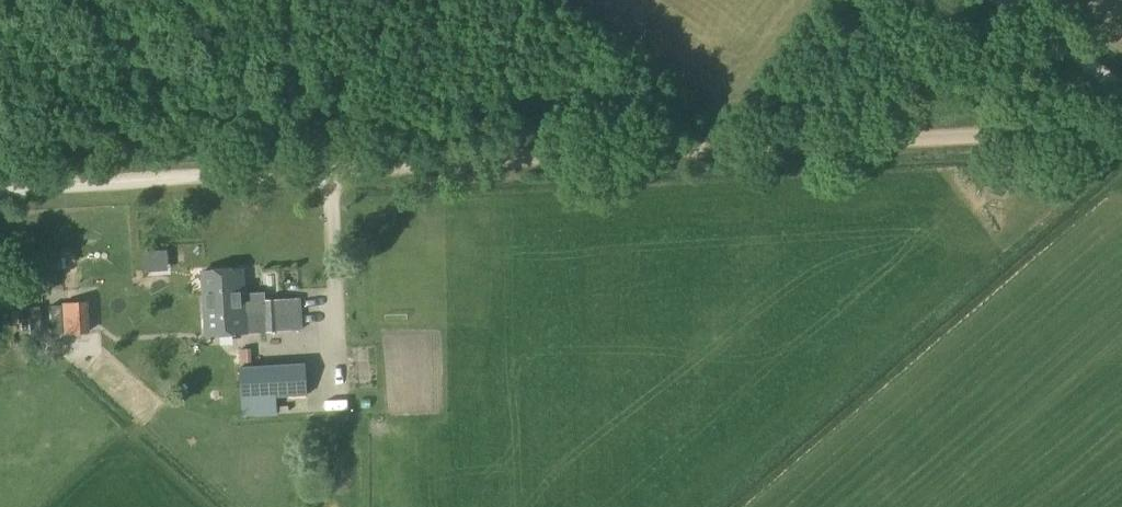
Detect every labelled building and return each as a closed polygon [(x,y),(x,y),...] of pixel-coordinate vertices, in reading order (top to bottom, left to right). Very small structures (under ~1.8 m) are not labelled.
[(60,270),(59,258),(46,259),(47,270),(60,270)] [(301,330),(299,299),(262,301),(262,298),(245,299),(243,270),(202,272),(206,335),(301,330)] [(89,334),(87,302),(62,303),(64,333),(64,336),(89,334)] [(64,333),(62,303),(52,304),(53,334),(64,333)] [(42,336),(40,306),(30,307),(32,336),(42,336)] [(238,367),(241,417),(274,416),(274,399),(308,398),(305,362),(251,366),(250,349),(238,350),(240,367),(238,367)]
